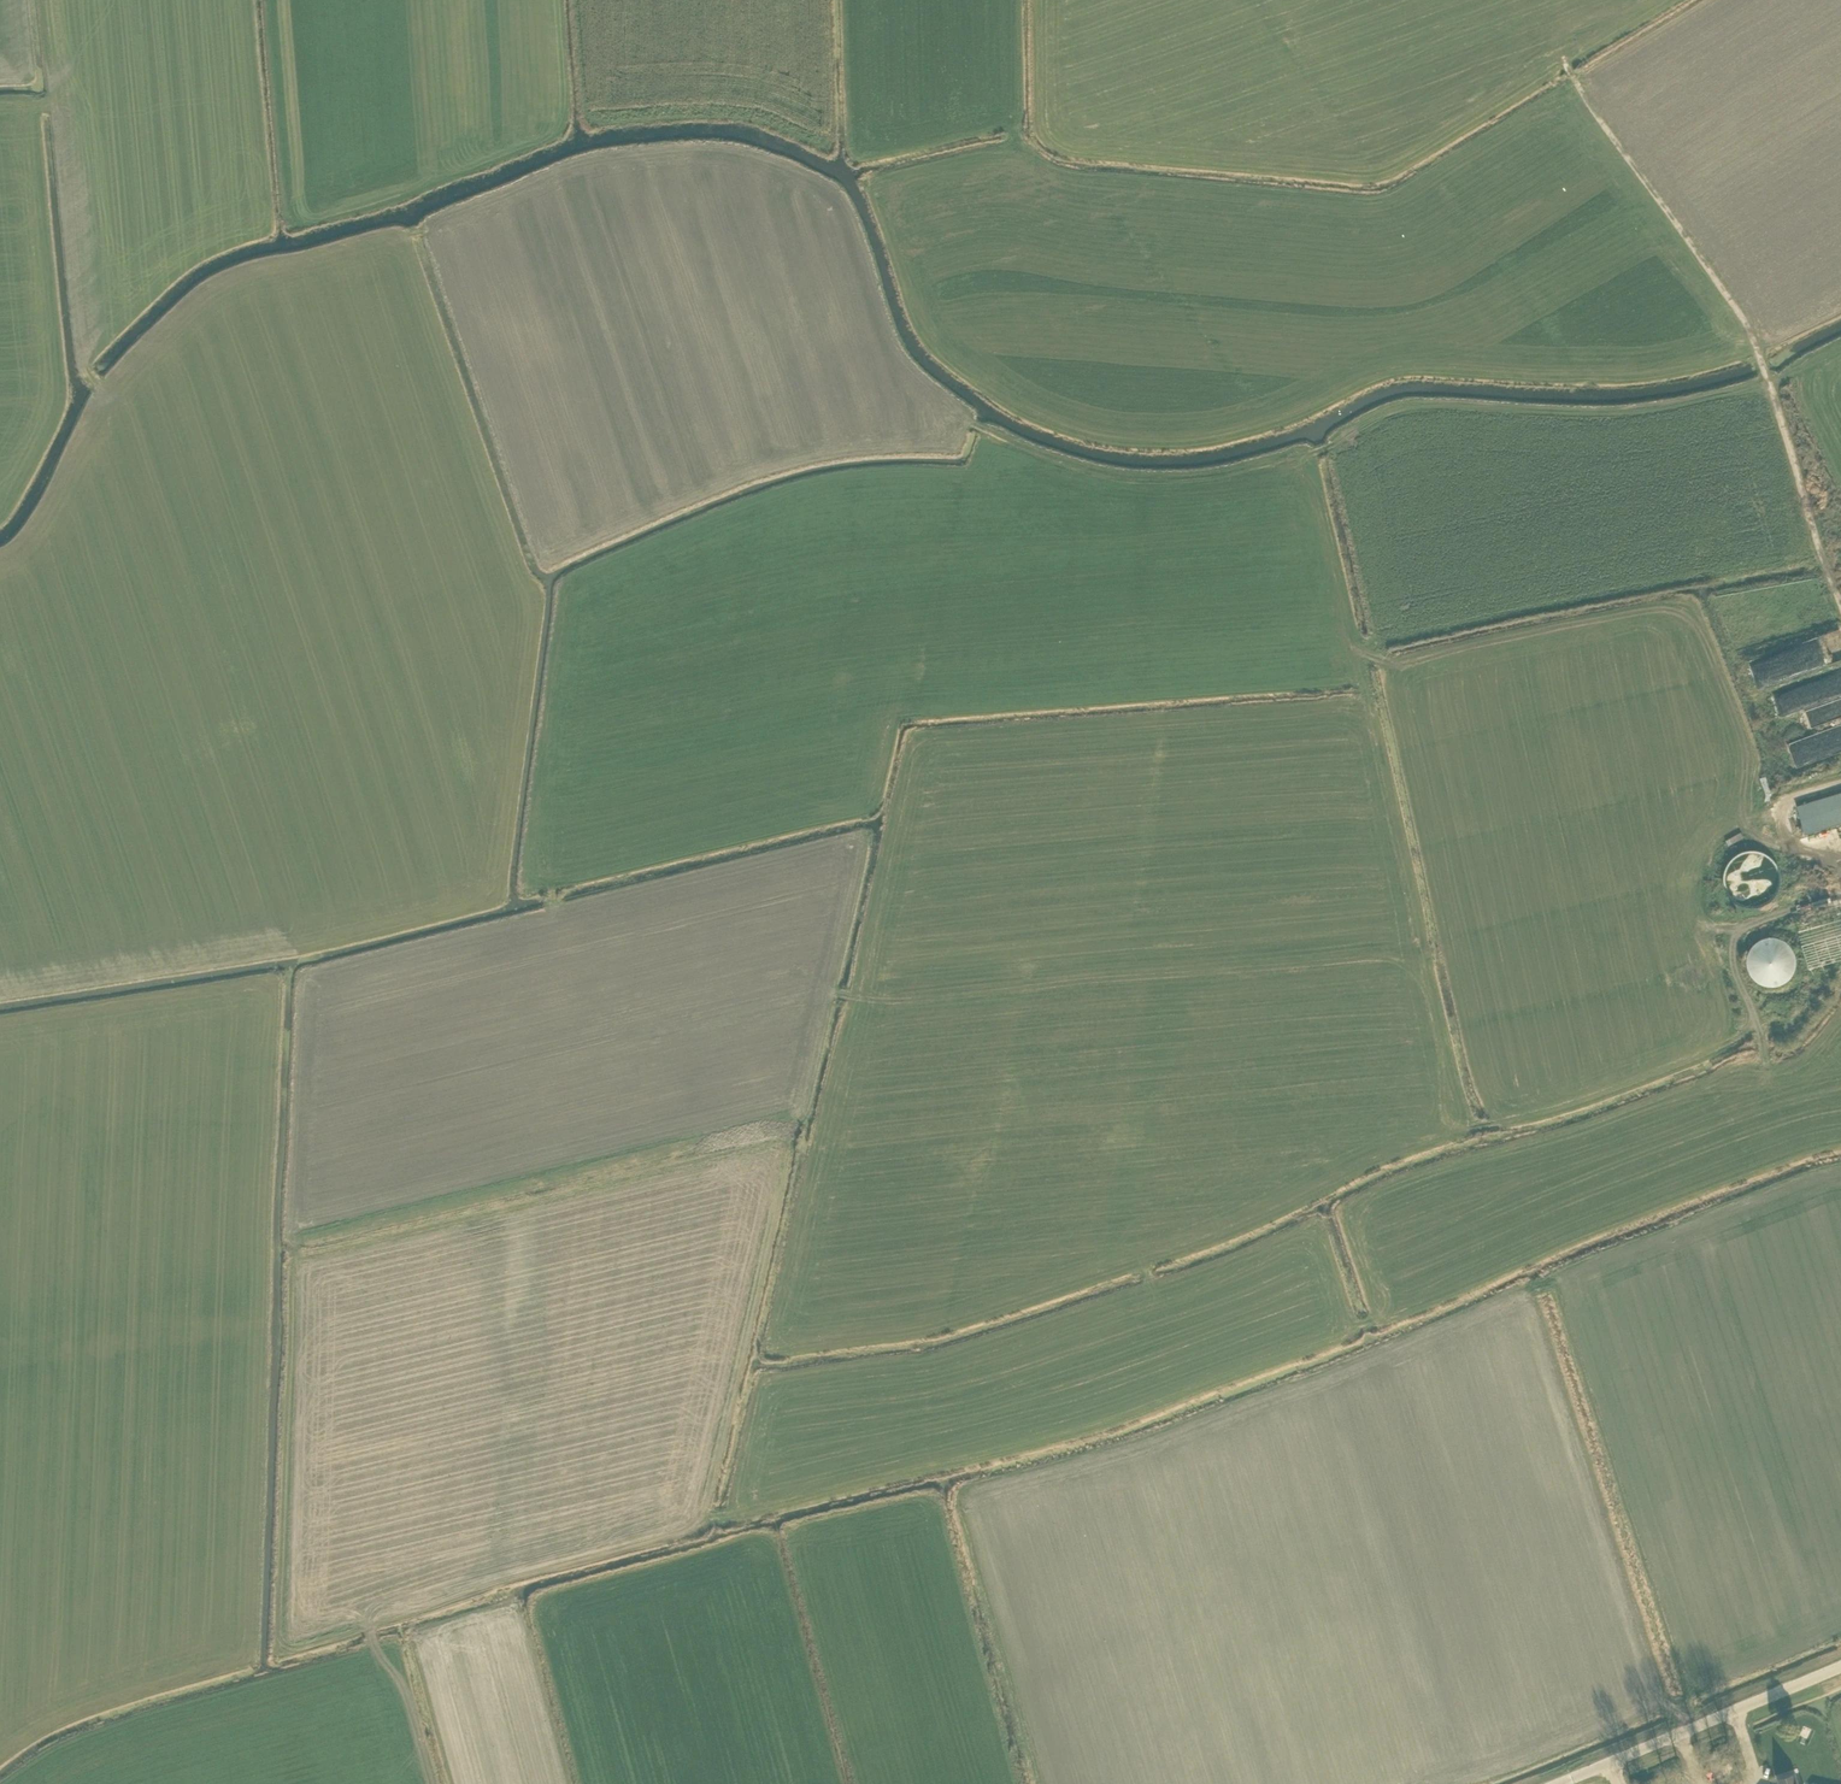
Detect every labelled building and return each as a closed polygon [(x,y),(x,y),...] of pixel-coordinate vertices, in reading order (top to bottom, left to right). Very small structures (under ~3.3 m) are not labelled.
[(1840,752),(1832,728),(1788,742),(1796,767),(1840,752)] [(1840,822),(1840,792),(1797,803),(1805,832),(1840,822)] [(1795,1773),(1778,1778),(1780,1783),(1799,1783),(1795,1773)]
